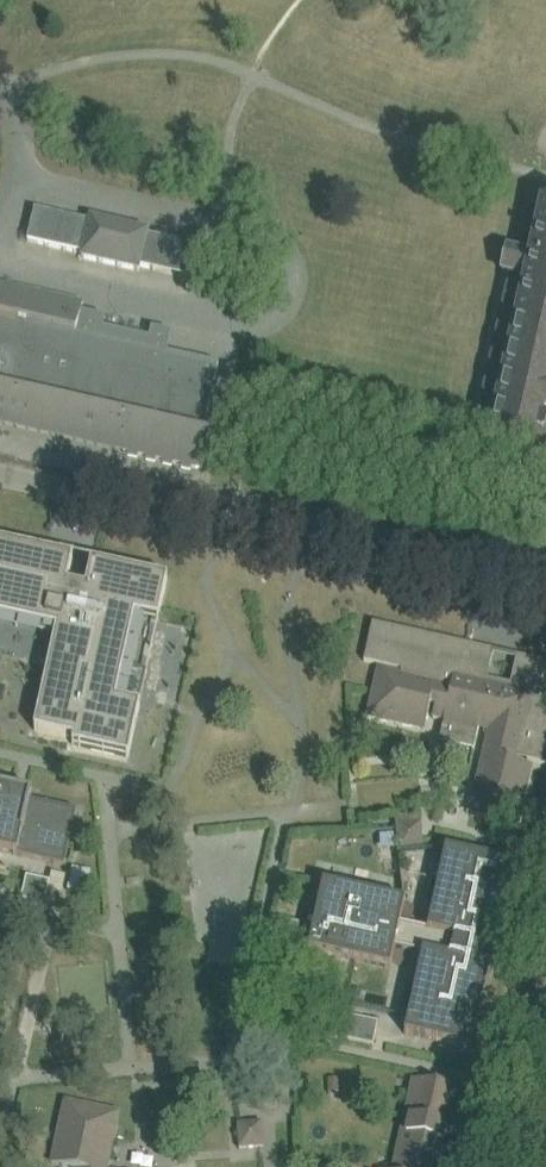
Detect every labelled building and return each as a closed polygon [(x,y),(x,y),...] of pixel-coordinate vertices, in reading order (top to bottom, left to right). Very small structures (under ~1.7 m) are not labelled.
[(542,209),(531,257),(507,252),(502,273),(511,275),(490,369),(504,373),(499,396),(484,392),(479,416),(494,419),(490,438),(543,451),(545,439),(545,209),(542,209)] [(160,239),(146,236),(147,232),(90,219),(89,223),(34,211),(27,242),(71,252),(70,256),(138,272),(139,267),(153,270),(160,239)] [(10,416),(10,418),(26,422),(27,420),(125,442),(123,452),(128,453),(127,456),(136,458),(137,455),(146,457),(145,460),(155,462),(155,459),(163,461),(162,464),(171,466),(172,463),(181,465),(180,468),(189,470),(190,467),(201,469),(209,437),(202,435),(218,365),(149,349),(151,339),(67,320),(69,310),(0,295),(0,414),(10,416)] [(55,630),(33,730),(34,730),(34,731),(72,740),(71,745),(127,757),(127,756),(128,757),(143,688),(119,683),(123,666),(134,616),(158,621),(167,580),(166,579),(166,578),(90,562),(85,588),(66,584),(72,559),(71,559),(71,558),(0,542),(0,618),(55,630)] [(363,662),(401,671),(400,674),(392,672),(378,669),(375,683),(370,705),(367,719),(381,722),(410,728),(424,731),(427,718),(430,705),(435,706),(432,719),(442,721),(437,741),(474,749),(478,729),(487,731),(472,799),(469,813),(481,816),(504,821),(518,824),(521,810),(528,780),(531,767),(517,763),(505,761),(506,756),(545,765),(545,663),(516,657),(515,660),(506,696),(486,690),(488,682),(486,681),(493,651),(372,624),(363,662)] [(64,866),(76,811),(29,800),(31,794),(0,787),(0,852),(64,866)] [(396,826),(398,850),(423,848),(420,823),(396,826)] [(475,964),(480,944),(493,947),(512,865),(445,850),(427,930),(399,923),(404,902),(322,884),(307,950),(389,969),(394,948),(421,954),(404,1034),(471,1049),(489,967),(475,964)] [(26,877),(20,900),(43,905),(49,882),(26,877)] [(331,1012),(326,1036),(372,1046),(377,1022),(331,1012)] [(338,1079),(326,1080),(326,1094),(338,1093),(338,1079)] [(446,1161),(461,1091),(412,1080),(393,1166),(430,1166),(431,1163),(425,1162),(426,1157),(446,1161)] [(119,1113),(64,1101),(50,1165),(61,1166),(107,1166),(119,1113)] [(264,1147),(262,1123),(237,1124),(239,1149),(264,1147)]
